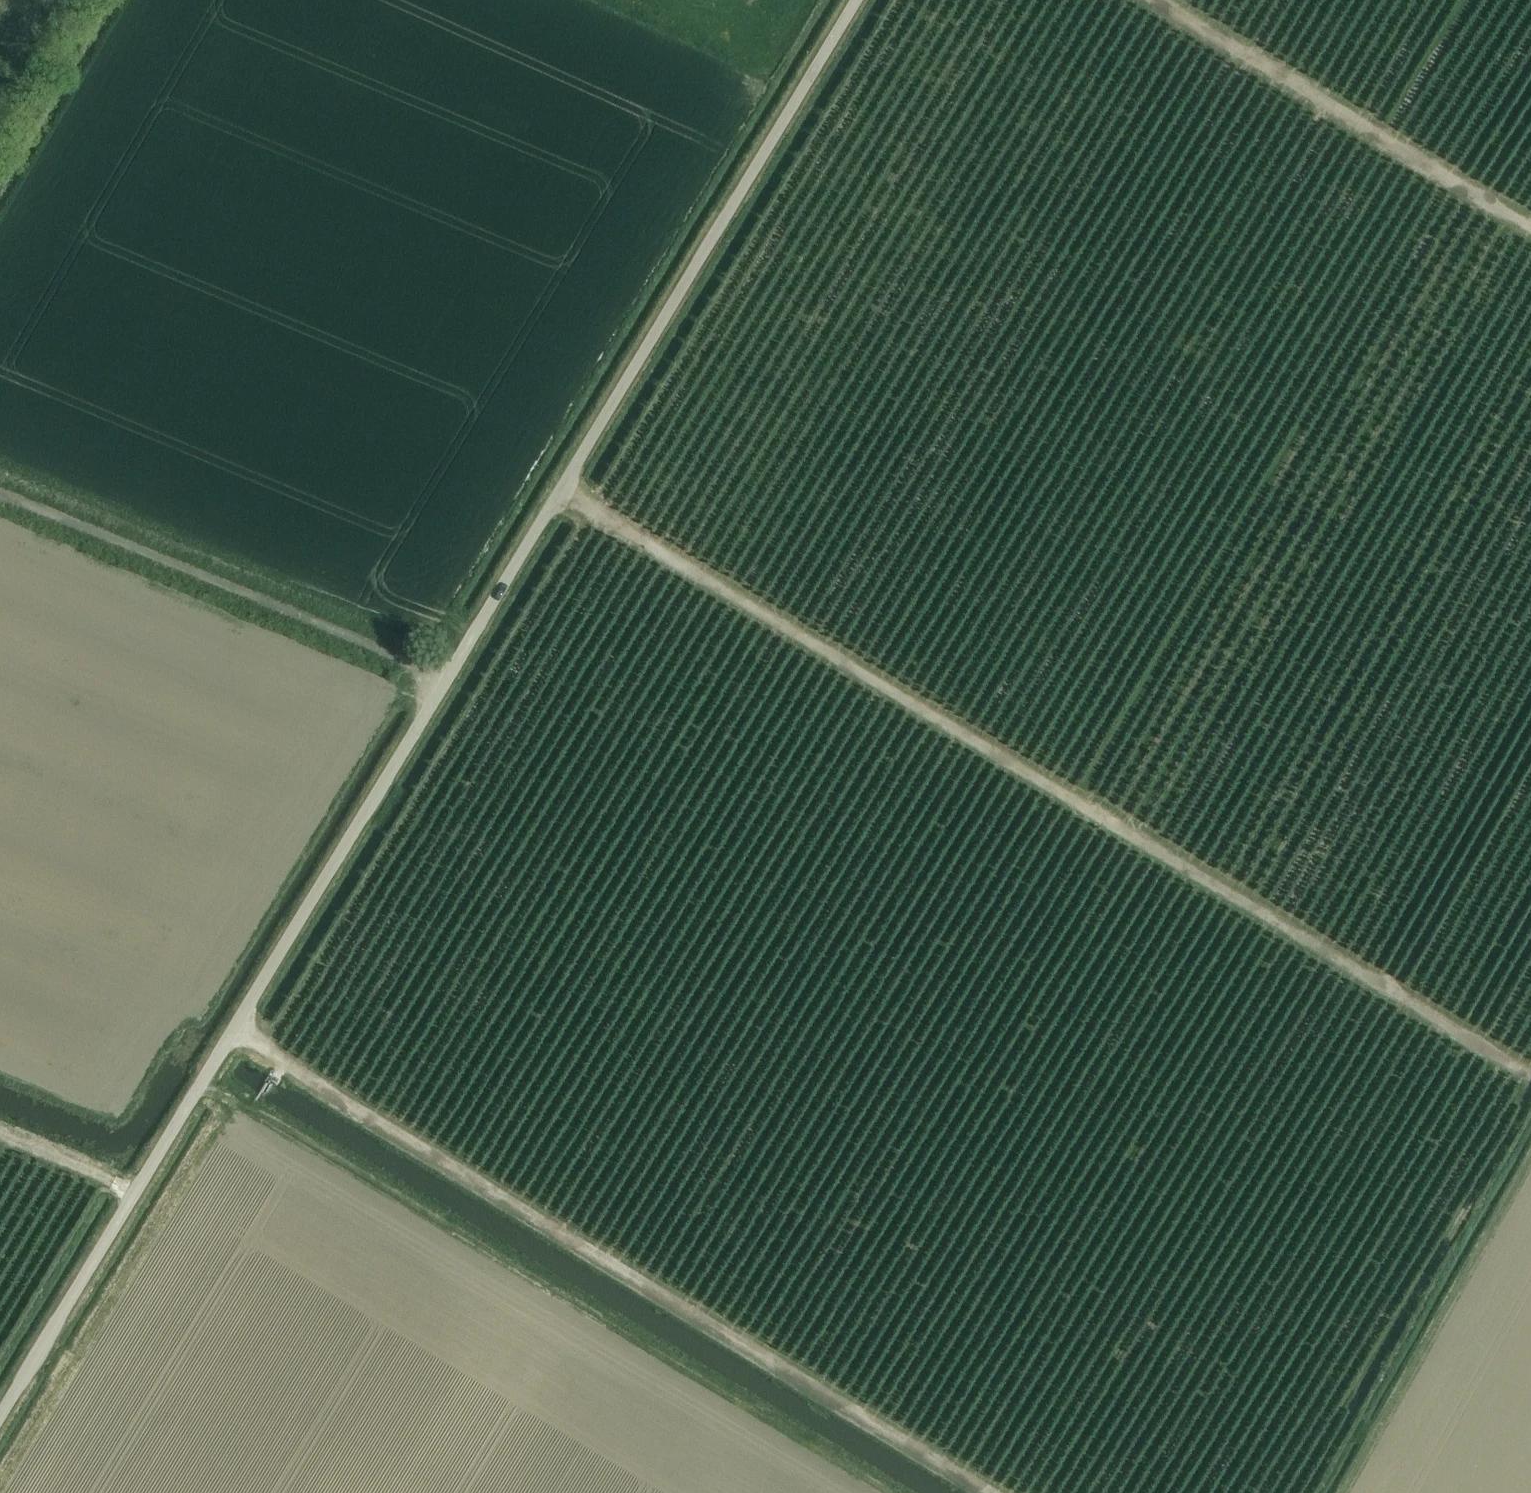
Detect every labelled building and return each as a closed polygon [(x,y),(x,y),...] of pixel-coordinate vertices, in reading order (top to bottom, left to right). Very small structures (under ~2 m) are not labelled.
[(79,0),(43,0),(73,13),(79,0)] [(8,90),(15,81),(0,69),(0,84),(8,90)]
